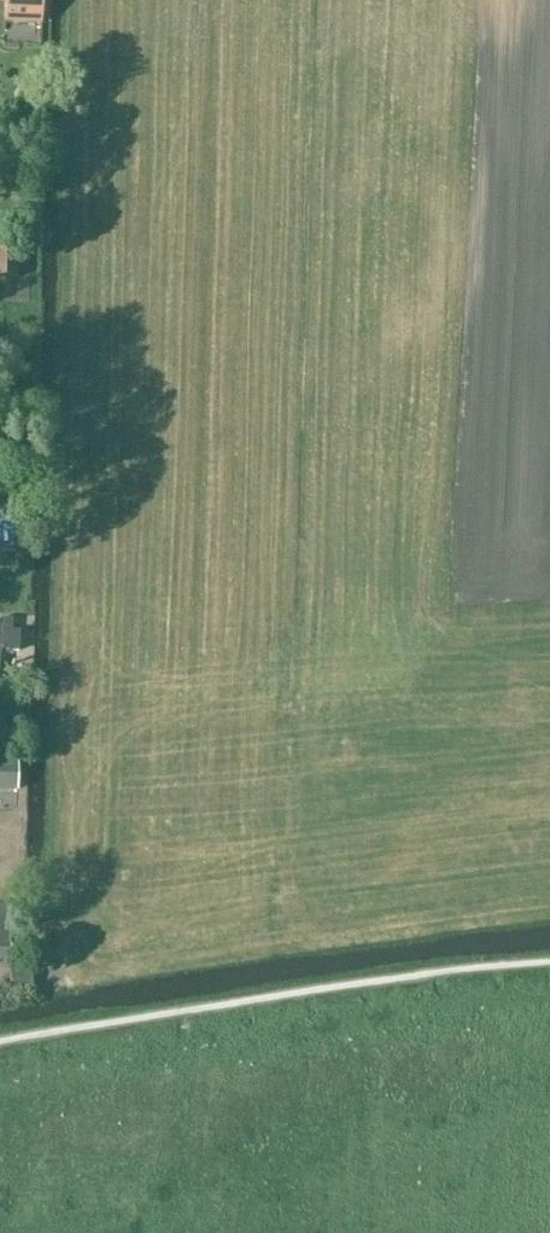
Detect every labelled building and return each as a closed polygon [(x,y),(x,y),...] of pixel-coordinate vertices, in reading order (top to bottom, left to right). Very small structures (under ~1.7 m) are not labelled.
[(5,1),(4,25),(42,26),(43,0),(0,0),(0,1),(5,1)] [(17,279),(17,245),(0,245),(0,279),(17,279)] [(13,621),(0,620),(0,625),(0,655),(0,651),(19,652),(20,633),(13,632),(13,621)] [(0,933),(0,961),(11,961),(11,933),(0,933)] [(30,989),(30,977),(10,977),(11,989),(30,989)]
